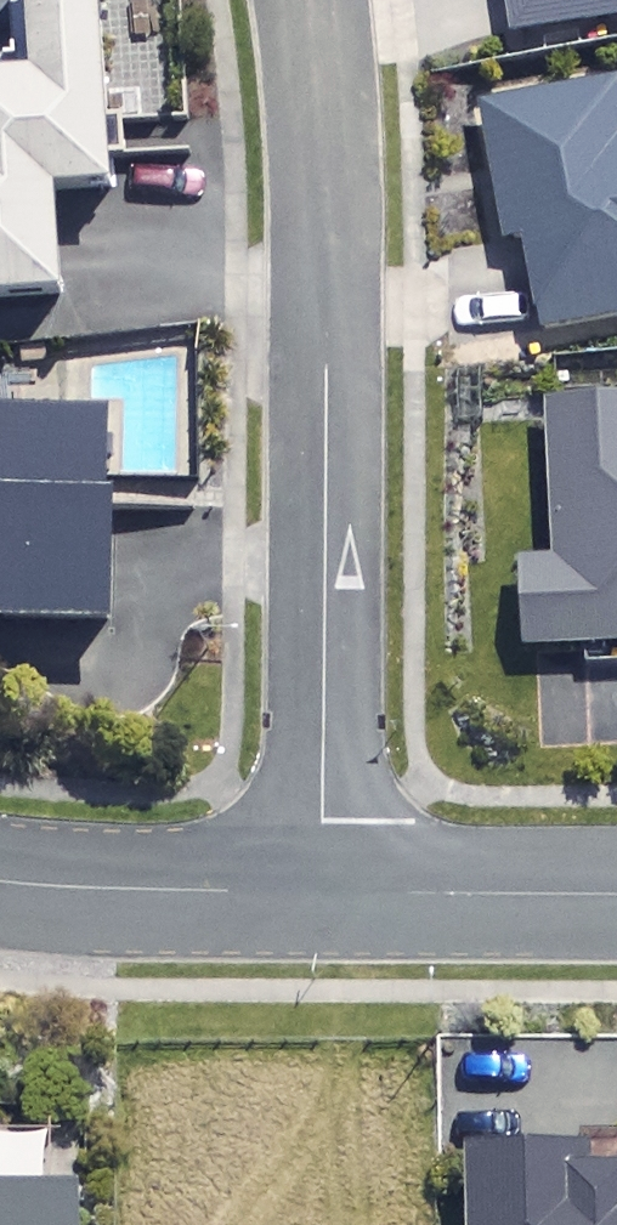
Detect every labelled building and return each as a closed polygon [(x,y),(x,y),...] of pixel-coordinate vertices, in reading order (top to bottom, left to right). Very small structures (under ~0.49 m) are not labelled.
[(20,70),(0,71),(0,295),(45,293),(40,187),(97,184),(88,0),(17,0),(20,70)] [(504,36),(616,17),(616,0),(498,0),(504,36)] [(614,89),(475,108),(495,246),(516,243),(528,327),(616,315),(616,112),(614,89)] [(539,403),(547,559),(510,561),(515,649),(616,643),(616,399),(539,403)] [(0,411),(0,625),(5,625),(5,665),(93,667),(97,412),(0,411)] [(0,1132),(0,1224),(71,1224),(69,1183),(39,1184),(37,1131),(0,1132)] [(448,1148),(449,1224),(616,1224),(616,1191),(574,1192),(573,1147),(448,1148)]
